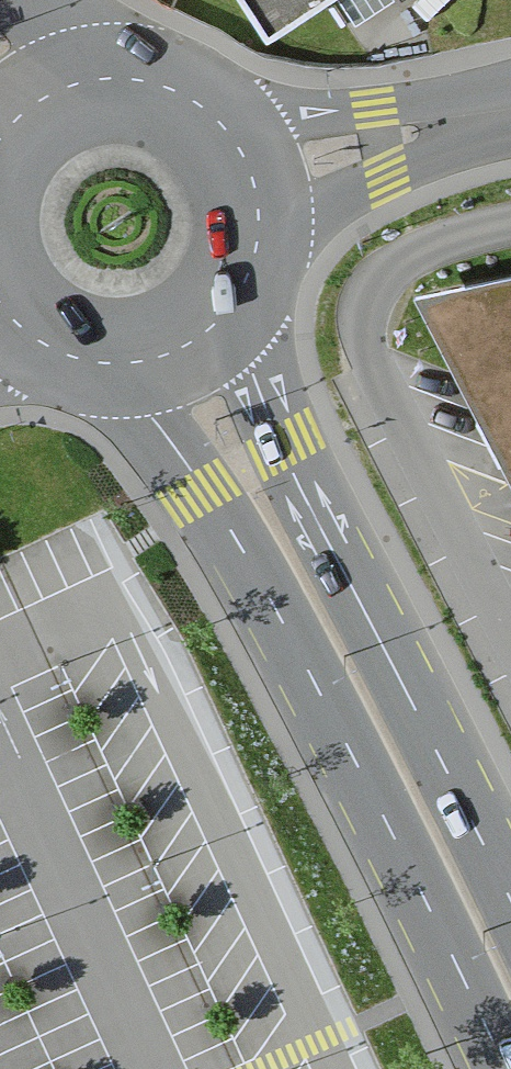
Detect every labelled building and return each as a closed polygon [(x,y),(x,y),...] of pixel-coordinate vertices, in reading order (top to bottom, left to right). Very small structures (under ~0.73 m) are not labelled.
[(332,0),(227,0),(259,48),(332,0)] [(417,282),(463,378),(510,473),(510,263),(417,282)]
